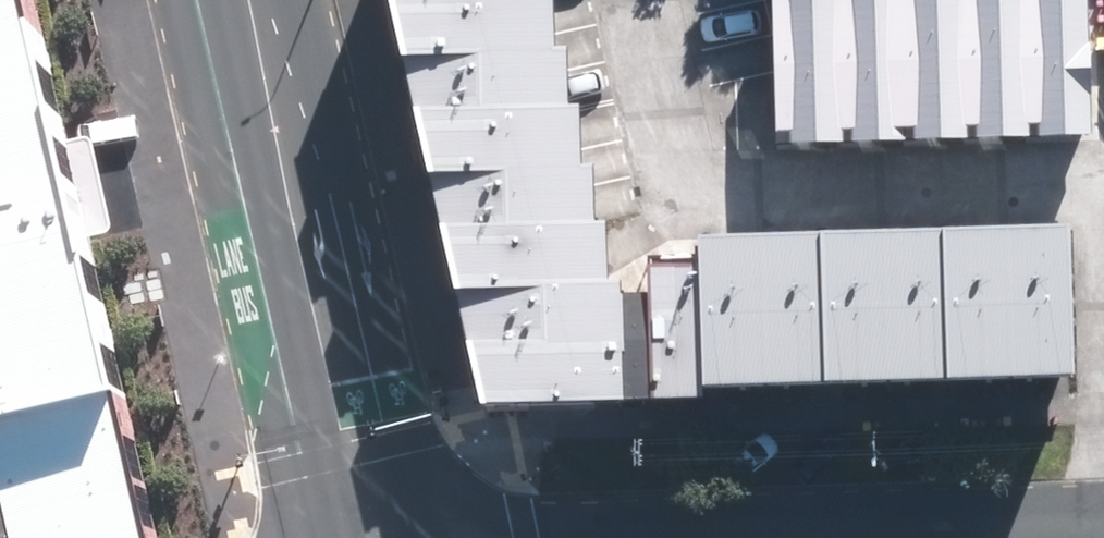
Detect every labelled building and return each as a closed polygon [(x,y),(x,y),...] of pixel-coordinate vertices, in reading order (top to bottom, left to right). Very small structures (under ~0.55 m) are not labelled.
[(14,0),(0,0),(0,537),(138,537),(14,0)] [(402,51),(554,47),(553,0),(390,0),(402,51)] [(789,143),(847,140),(842,0),(784,0),(789,143)] [(847,140),(903,138),(897,0),(842,0),(847,140)] [(903,138),(965,136),(959,0),(897,0),(903,138)] [(965,136),(1025,134),(1025,133),(1020,0),(959,0),(965,136)] [(1025,133),(1087,131),(1083,0),(1020,0),(1025,133)] [(554,47),(402,51),(416,108),(569,104),(568,47),(554,47)] [(569,104),(416,108),(429,167),(582,163),(580,104),(569,104)] [(582,163),(429,167),(442,226),(594,222),(593,163),(582,163)] [(594,222),(442,226),(456,284),(605,280),(604,222),(594,222)] [(1068,224),(1002,227),(1007,373),(1074,371),(1068,224)] [(1002,227),(939,229),(945,376),(1007,373),(1002,227)] [(939,229),(878,231),(884,378),(945,376),(939,229)] [(878,231),(817,234),(823,380),(884,378),(878,231)] [(817,234),(755,236),(760,382),(823,380),(817,234)] [(755,236),(699,238),(699,253),(704,385),(760,382),(755,236)] [(704,385),(699,253),(648,255),(653,395),(705,393),(704,385)] [(605,280),(456,284),(473,350),(623,346),(621,280),(605,280)] [(623,346),(473,350),(484,403),(624,399),(623,346)]
